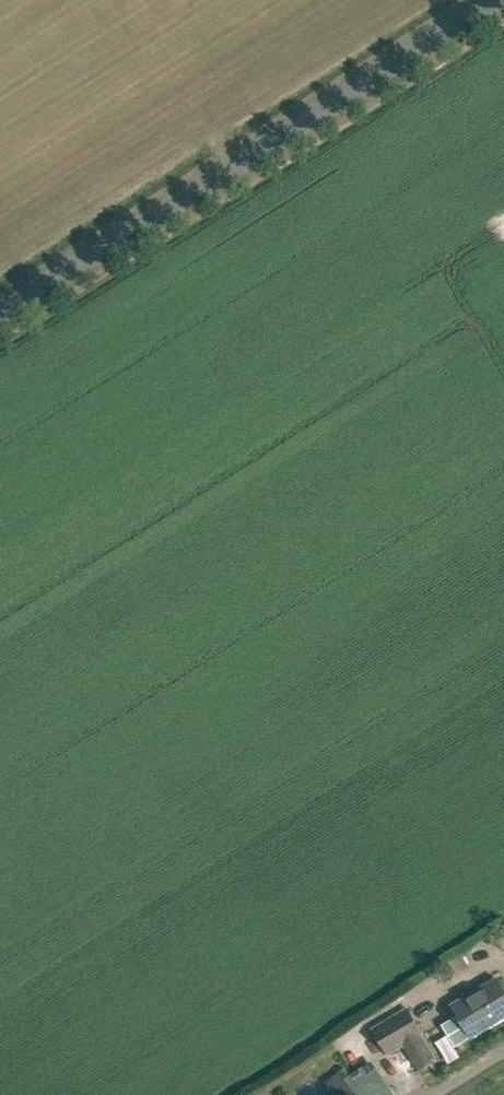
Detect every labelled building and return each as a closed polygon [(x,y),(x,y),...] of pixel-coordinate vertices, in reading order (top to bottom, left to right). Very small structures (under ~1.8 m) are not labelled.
[(455,1045),(503,1015),(503,991),(495,976),(450,1004),(457,1016),(443,1025),(455,1045)] [(435,1058),(420,1033),(421,1032),(406,1007),(371,1028),(386,1053),(402,1043),(417,1069),(435,1058)] [(373,1059),(347,1076),(359,1094),(396,1094),(373,1059)]
